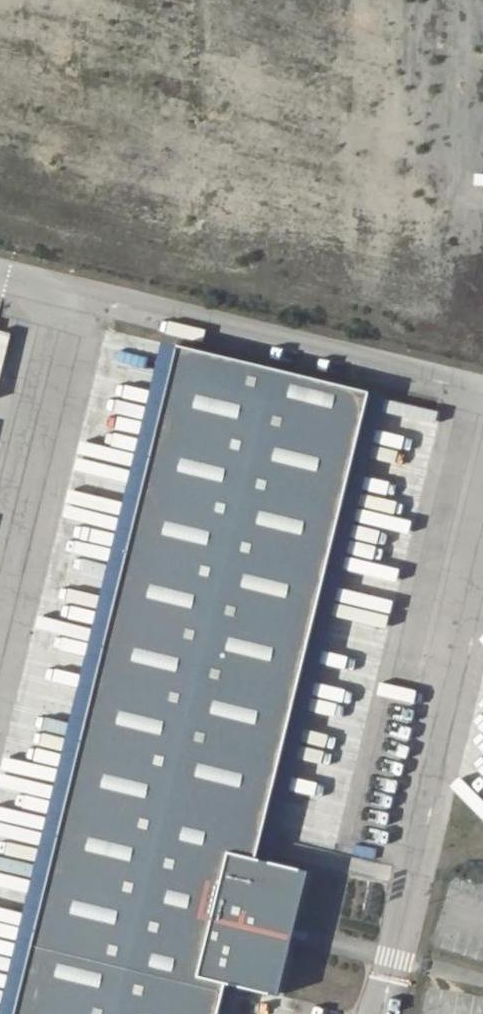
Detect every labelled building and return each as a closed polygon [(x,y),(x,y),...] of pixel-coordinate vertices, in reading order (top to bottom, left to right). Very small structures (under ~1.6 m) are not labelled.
[(178,348),(16,1013),(221,1013),(227,991),(280,1003),(282,996),(294,944),(296,935),(298,926),(310,877),(257,864),(259,856),(260,851),(262,843),(264,835),(372,396),(178,348)]
